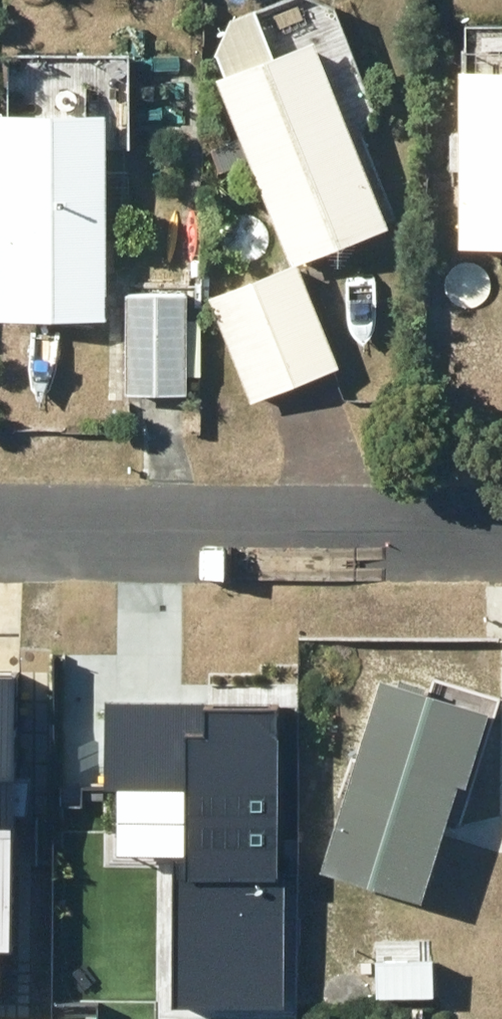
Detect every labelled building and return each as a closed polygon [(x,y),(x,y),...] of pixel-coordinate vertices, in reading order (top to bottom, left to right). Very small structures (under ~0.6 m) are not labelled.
[(208,293),(249,397),(338,362),(297,256),(386,221),(312,33),(275,48),(256,0),(230,11),(216,43),(226,68),(218,71),(292,260),(208,293)] [(457,242),(501,243),(501,65),(458,65),(457,242)] [(102,314),(102,107),(0,107),(0,314),(102,314)] [(233,135),(208,146),(218,168),(242,157),(233,135)] [(125,289),(123,389),(183,390),(185,291),(125,289)] [(12,902),(14,665),(0,665),(0,902),(12,902)] [(380,673),(321,864),(418,894),(455,775),(464,778),(486,706),(380,673)] [(395,899),(369,900),(371,943),(397,942),(395,899)] [(166,921),(127,920),(127,903),(65,903),(64,1013),(126,1013),(127,959),(165,959),(166,921)] [(215,908),(215,975),(243,975),(244,908),(215,908)]
